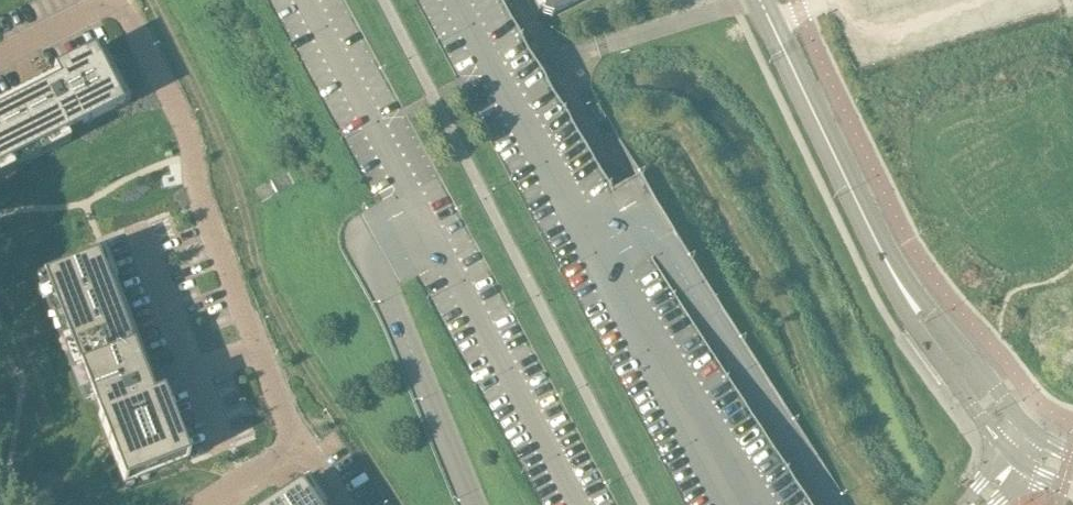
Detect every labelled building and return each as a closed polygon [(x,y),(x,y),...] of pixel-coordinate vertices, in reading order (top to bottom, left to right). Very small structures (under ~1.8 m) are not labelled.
[(543,11),(541,14),(543,15),(543,12),(551,14),(550,17),(551,17),(553,13),(579,0),(537,0),(543,11)] [(0,111),(0,170),(9,165),(12,172),(70,143),(66,136),(123,108),(94,51),(53,71),(58,82),(0,111)] [(96,256),(42,277),(120,479),(185,454),(162,394),(152,398),(96,256)] [(269,504),(312,504),(299,485),(269,504)]
